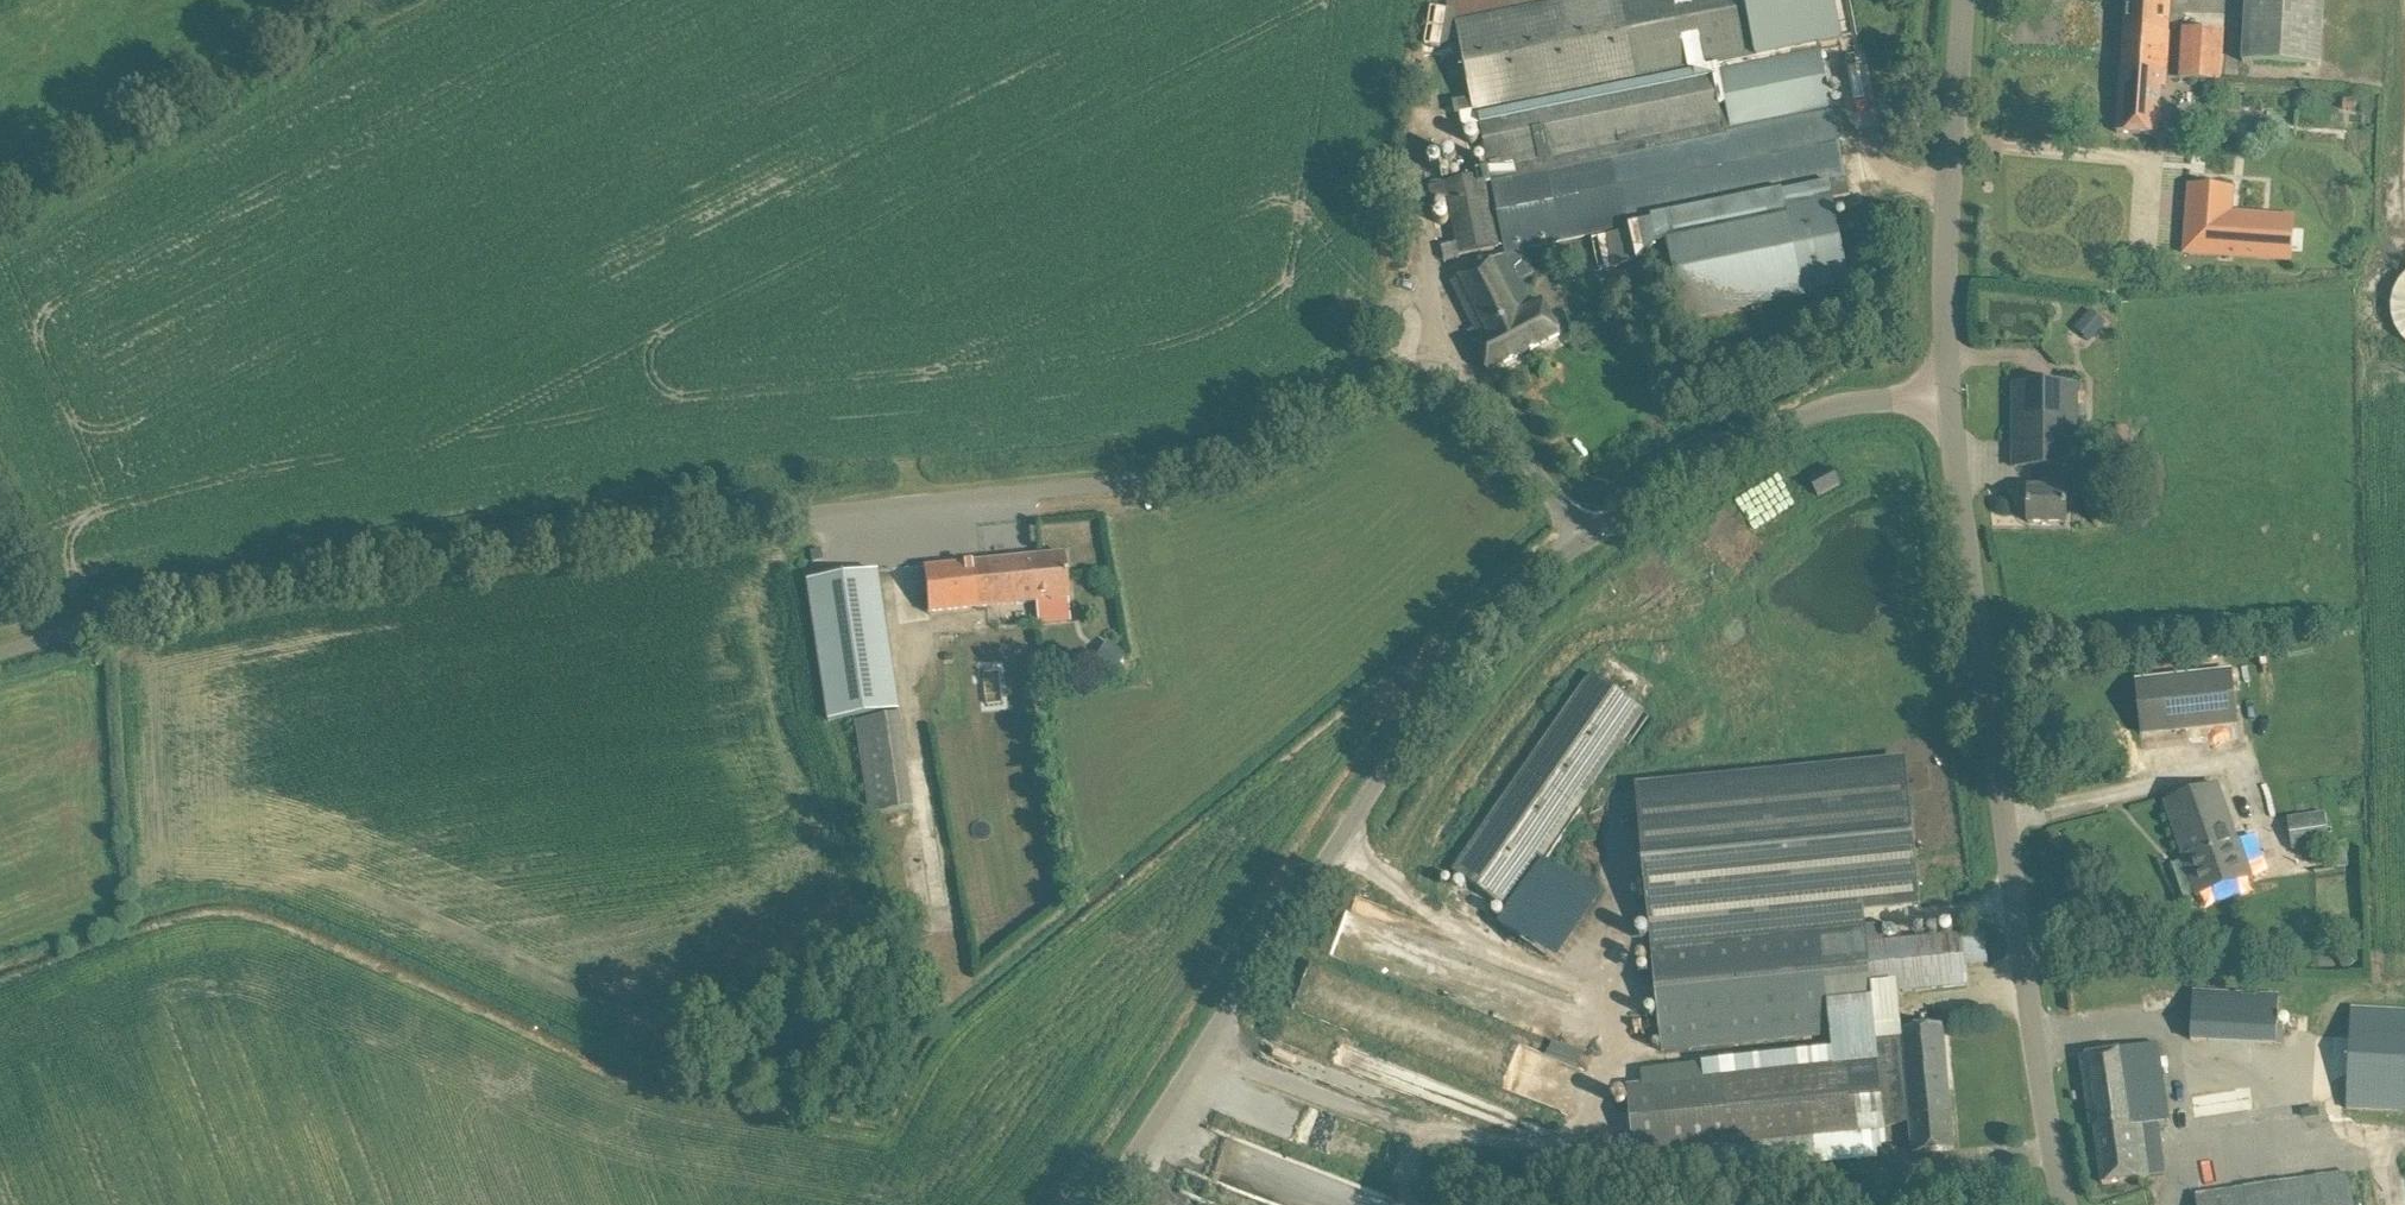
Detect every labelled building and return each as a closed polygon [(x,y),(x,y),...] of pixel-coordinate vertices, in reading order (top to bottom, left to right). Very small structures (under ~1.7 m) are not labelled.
[(1489,172),(1491,178),(1506,252),(1592,234),(1600,270),(1611,268),(1636,262),(1657,241),(1666,239),(1683,321),(1804,295),(1803,291),(1850,282),(1833,197),(1849,194),(1819,44),(1843,39),(1835,0),(1449,0),(1447,8),(1432,6),(1425,43),(1441,46),(1459,39),(1472,99),(1466,100),(1466,98),(1453,100),(1456,114),(1462,113),(1465,130),(1481,127),(1490,171),(1489,172)] [(2122,70),(2167,73),(2167,76),(2168,76),(2173,0),(2127,0),(2122,70)] [(2243,61),(2322,65),(2326,0),(2246,0),(2243,61)] [(2183,77),(2222,78),(2224,27),(2184,26),(2183,77)] [(2122,70),(2117,133),(2158,136),(2162,76),(2167,76),(2167,73),(2122,70)] [(2343,98),(2343,109),(2354,109),(2354,98),(2343,98)] [(1441,246),(1444,261),(1500,247),(1486,178),(1491,178),(1489,172),(1430,184),(1433,202),(1447,199),(1458,242),(1441,246)] [(2233,187),(2189,185),(2184,252),(2292,261),(2294,216),(2232,211),(2233,187)] [(1451,282),(1481,341),(1475,343),(1489,371),(1510,360),(1560,334),(1543,299),(1534,305),(1507,253),(1472,271),(1451,282)] [(1641,267),(1620,273),(1624,291),(1646,285),(1641,267)] [(2400,280),(2396,287),(2393,297),(2392,310),(2393,320),(2399,332),(2404,338),(2404,275),(2400,280)] [(2091,309),(2077,327),(2092,339),(2107,321),(2091,309)] [(2015,382),(2014,466),(2042,467),(2059,467),(2077,467),(2077,382),(2015,382)] [(2029,488),(2028,522),(2067,522),(2067,488),(2059,488),(2059,467),(2042,467),(2042,488),(2029,488)] [(1810,480),(1818,496),(1840,484),(1832,468),(1810,480)] [(1069,599),(1066,577),(1064,553),(924,567),(928,613),(1069,599)] [(805,582),(827,721),(898,710),(876,570),(805,582)] [(2230,670),(2136,681),(2143,735),(2237,724),(2230,670)] [(1644,709),(1613,688),(1594,674),(1455,872),(1504,907),(1644,709)] [(854,720),(867,815),(913,808),(899,714),(854,720)] [(1636,784),(1652,929),(1819,912),(1864,908),(1864,913),(1919,908),(1906,758),(1636,784)] [(2165,800),(2198,895),(2253,876),(2239,838),(2236,839),(2217,782),(2165,800)] [(2288,817),(2292,850),(2330,845),(2326,812),(2288,817)] [(1864,908),(1819,912),(1828,1009),(1872,1004),(1872,994),(1867,944),(1865,925),(1864,913),(1864,908)] [(1819,912),(1652,929),(1664,1052),(1831,1035),(1828,1009),(1819,912)] [(1880,924),(1865,925),(1867,944),(1872,994),(1968,985),(1963,935),(1882,943),(1880,924)] [(1308,966),(1293,1014),(1462,1068),(1477,1020),(1308,966)] [(2191,1037),(2275,1041),(2277,993),(2193,989),(2191,1037)] [(2350,1110),(2404,1111),(2404,1010),(2353,1009),(2350,1110)] [(1629,1085),(1636,1150),(1650,1152),(1649,1167),(1708,1166),(1735,1171),(1879,1158),(1876,1131),(1875,1112),(1912,1108),(1910,1091),(1948,1087),(1943,1026),(1877,1031),(1879,1057),(1629,1085)] [(2080,1055),(2091,1129),(2094,1128),(2102,1184),(2147,1177),(2139,1122),(2168,1118),(2157,1044),(2080,1055)] [(1875,1112),(1876,1131),(1914,1127),(1916,1152),(1954,1149),(1948,1087),(1910,1091),(1912,1108),(1875,1112)] [(2199,1204),(2353,1204),(2348,1173),(2197,1195),(2199,1204)]
